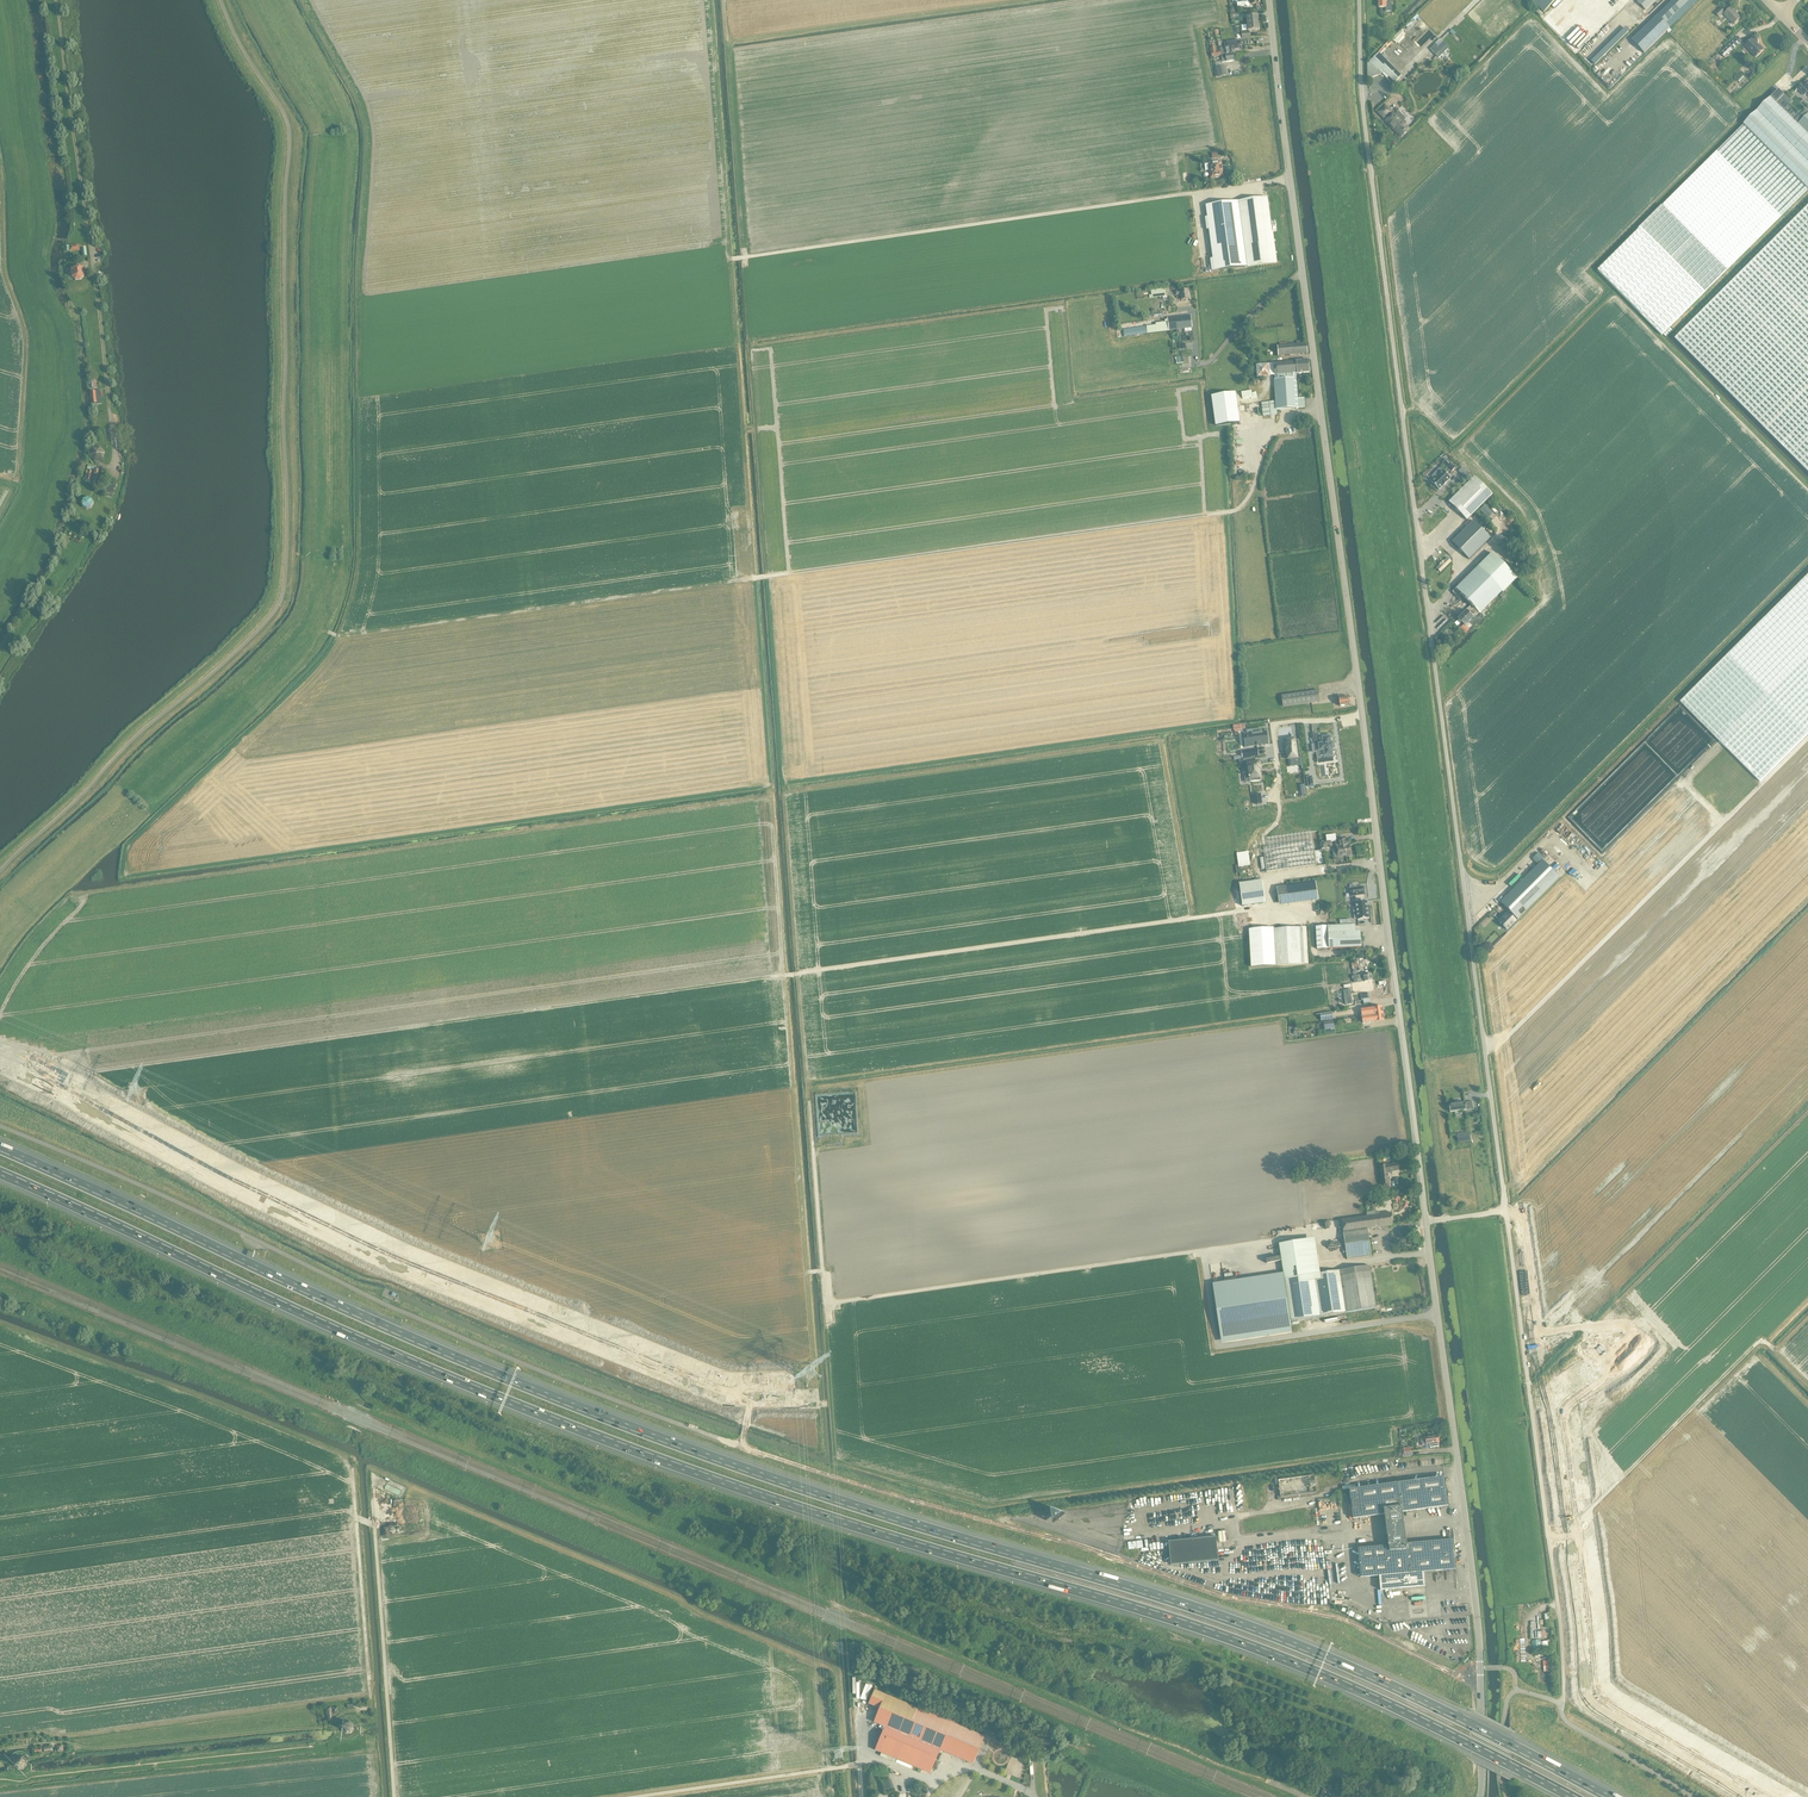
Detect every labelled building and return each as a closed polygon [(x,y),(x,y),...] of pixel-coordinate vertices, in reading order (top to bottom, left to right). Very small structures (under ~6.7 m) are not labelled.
[(1392,7),(1392,3),(1390,3),(1390,0),(1379,0),(1379,8),(1385,8),(1386,12),(1392,12),(1392,7)] [(1544,13),(1556,0),(1531,0),(1544,13)] [(1690,0),(1673,0),(1631,41),(1644,53),(1669,28),(1666,24),(1688,2),(1691,5),(1693,3),(1690,0)] [(1637,2),(1645,10),(1656,0),(1639,0),(1637,2)] [(1734,24),(1741,18),(1731,8),(1725,15),(1734,24)] [(1716,14),(1717,15),(1719,17),(1724,12),(1721,9),(1716,14)] [(1247,17),(1248,31),(1259,30),(1258,16),(1247,17)] [(1725,58),(1742,42),(1737,37),(1721,54),(1725,58)] [(1755,57),(1763,50),(1753,39),(1745,46),(1755,57)] [(1435,44),(1430,50),(1439,58),(1449,48),(1443,42),(1438,47),(1435,44)] [(1215,47),(1210,48),(1212,57),(1221,56),(1234,54),(1235,53),(1235,51),(1242,50),(1241,44),(1234,46),(1230,47),(1225,48),(1220,48),(1221,51),(1216,52),(1215,47)] [(1379,53),(1367,64),(1368,79),(1369,78),(1381,75),(1384,72),(1395,83),(1402,76),(1379,53)] [(1234,54),(1221,56),(1222,63),(1235,61),(1234,54)] [(1223,67),(1216,69),(1217,70),(1218,77),(1227,75),(1226,67),(1223,67)] [(1798,89),(1804,96),(1807,93),(1807,94),(1807,80),(1807,79),(1802,84),(1798,89)] [(1744,124),(1807,188),(1807,135),(1798,125),(1807,115),(1807,113),(1806,111),(1799,117),(1781,99),(1785,95),(1779,90),(1744,124)] [(1384,107),(1378,113),(1387,121),(1386,121),(1401,137),(1409,129),(1402,122),(1406,119),(1398,112),(1395,115),(1394,114),(1392,115),(1384,107)] [(1807,135),(1807,115),(1798,125),(1807,135)] [(1727,270),(1807,190),(1807,188),(1744,124),(1663,206),(1727,270)] [(1210,164),(1204,165),(1205,171),(1210,170),(1210,171),(1211,178),(1219,177),(1219,176),(1223,176),(1221,162),(1210,163),(1210,164)] [(1239,201),(1247,267),(1277,263),(1267,198),(1239,201)] [(1675,337),(1726,388),(1807,472),(1807,204),(1675,337)] [(1662,335),(1727,270),(1663,206),(1662,205),(1597,270),(1662,335)] [(1219,271),(1247,267),(1240,213),(1217,216),(1212,217),(1219,271)] [(83,269),(84,269),(84,265),(77,265),(77,269),(72,269),(72,277),(75,280),(80,280),(84,277),(83,269)] [(1166,296),(1165,289),(1151,290),(1152,298),(1166,296)] [(1189,300),(1188,290),(1176,291),(1176,296),(1181,295),(1181,300),(1189,300)] [(1169,330),(1171,330),(1192,327),(1191,316),(1168,318),(1168,322),(1156,324),(1156,326),(1146,327),(1123,330),(1124,337),(1169,331),(1169,330)] [(1307,354),(1306,344),(1278,346),(1279,356),(1307,354)] [(1296,361),(1274,363),(1274,364),(1275,376),(1275,380),(1274,380),(1276,401),(1277,410),(1298,408),(1305,407),(1304,397),(1298,398),(1296,373),(1297,373),(1297,374),(1309,373),(1308,360),(1296,361)] [(1269,363),(1256,365),(1257,378),(1270,376),(1269,364),(1269,363)] [(1236,393),(1211,396),(1215,425),(1215,426),(1240,423),(1236,393)] [(1269,402),(1261,403),(1263,416),(1271,416),(1269,402)] [(103,461),(106,453),(100,447),(92,448),(89,456),(94,463),(103,461)] [(1435,480),(1431,483),(1439,490),(1443,485),(1444,486),(1446,483),(1451,478),(1446,474),(1450,471),(1451,472),(1455,469),(1446,460),(1442,463),(1447,468),(1444,472),(1443,471),(1442,472),(1440,469),(1436,473),(1432,477),(1435,480)] [(1459,472),(1460,473),(1463,476),(1461,478),(1464,481),(1470,474),(1463,467),(1459,472)] [(87,470),(86,475),(85,479),(85,482),(90,483),(91,480),(98,482),(100,473),(87,470)] [(1467,520),(1477,510),(1493,495),(1474,477),(1449,502),(1467,520)] [(113,494),(116,484),(106,481),(103,491),(113,494)] [(92,508),(94,504),(92,499),(87,497),(82,499),(80,503),(82,508),(86,510),(92,508)] [(1480,510),(1488,519),(1493,514),(1485,505),(1480,510)] [(1473,521),(1452,542),(1469,560),(1490,538),(1473,521)] [(1440,565),(1436,568),(1440,572),(1451,562),(1447,558),(1444,561),(1443,561),(1439,565),(1440,565)] [(1468,577),(1456,589),(1472,605),(1479,613),(1480,613),(1490,603),(1495,599),(1499,594),(1502,591),(1478,567),(1468,577)] [(1681,702),(1760,782),(1807,734),(1807,575),(1681,702)] [(1466,611),(1458,619),(1465,626),(1473,618),(1473,617),(1476,615),(1479,613),(1472,605),(1466,611)] [(1283,707),(1320,702),(1318,691),(1281,696),(1283,707)] [(1343,696),(1338,697),(1339,699),(1340,706),(1350,705),(1349,704),(1350,703),(1350,701),(1349,701),(1349,698),(1344,698),(1344,697),(1343,696)] [(1247,738),(1247,740),(1248,739),(1249,747),(1257,746),(1257,747),(1263,746),(1262,745),(1268,744),(1266,732),(1262,733),(1261,729),(1255,729),(1256,733),(1247,735),(1247,738)] [(1320,746),(1315,746),(1317,763),(1333,761),(1332,758),(1331,750),(1333,750),(1333,749),(1333,745),(1332,745),(1332,744),(1331,744),(1329,736),(1319,737),(1320,746)] [(1287,744),(1285,745),(1286,751),(1287,751),(1288,760),(1289,759),(1290,767),(1301,765),(1302,765),(1298,740),(1294,740),(1294,739),(1286,740),(1287,744)] [(1258,750),(1242,752),(1242,758),(1258,756),(1258,750)] [(1254,758),(1243,759),(1244,769),(1248,768),(1249,777),(1249,778),(1250,783),(1261,781),(1259,770),(1260,769),(1259,762),(1254,763),(1254,758)] [(1261,793),(1253,794),(1255,804),(1262,803),(1261,793)] [(1267,848),(1263,849),(1267,872),(1316,865),(1313,842),(1311,832),(1266,839),(1267,848)] [(1336,841),(1335,841),(1336,847),(1337,847),(1337,851),(1333,851),(1334,857),(1346,856),(1346,857),(1351,856),(1350,845),(1346,846),(1345,839),(1338,840),(1336,841)] [(1559,877),(1543,860),(1544,859),(1538,853),(1532,859),(1538,865),(1500,903),(1509,911),(1516,919),(1517,919),(1559,877)] [(1243,907),(1265,903),(1263,886),(1262,880),(1239,884),(1240,889),(1243,907)] [(1279,905),(1289,904),(1318,900),(1316,882),(1286,886),(1277,888),(1279,905)] [(1350,888),(1349,889),(1350,897),(1355,897),(1356,902),(1355,903),(1356,909),(1353,909),(1354,914),(1357,914),(1358,920),(1369,919),(1367,901),(1364,901),(1364,895),(1365,895),(1364,887),(1356,888),(1355,885),(1350,886),(1350,888)] [(1515,920),(1516,919),(1509,911),(1507,913),(1499,921),(1507,929),(1515,921),(1515,920)] [(1328,926),(1316,927),(1317,949),(1329,949),(1361,947),(1361,932),(1355,932),(1355,925),(1328,926)] [(1274,929),(1273,929),(1275,965),(1302,964),(1300,927),(1274,929)] [(1273,929),(1249,930),(1251,966),(1275,965),(1273,929)] [(1358,976),(1357,972),(1360,971),(1359,968),(1358,968),(1358,962),(1359,962),(1358,959),(1355,959),(1355,962),(1351,963),(1352,970),(1353,970),(1354,976),(1358,976)] [(1352,976),(1352,980),(1354,980),(1354,983),(1358,982),(1372,980),(1371,974),(1362,975),(1363,978),(1360,979),(1359,975),(1358,976),(1354,976),(1352,976)] [(1354,983),(1353,983),(1353,990),(1360,989),(1360,991),(1372,990),(1372,987),(1373,987),(1372,980),(1358,982),(1354,983)] [(1350,989),(1343,989),(1345,1004),(1352,1003),(1350,989)] [(1366,1009),(1361,1009),(1361,1011),(1362,1017),(1383,1014),(1382,1006),(1371,1008),(1366,1009)] [(1333,1020),(1332,1013),(1332,1012),(1320,1014),(1321,1021),(1333,1020)] [(1383,1014),(1362,1017),(1363,1023),(1384,1020),(1383,1014)] [(1324,1022),(1325,1030),(1334,1029),(1333,1021),(1324,1022)] [(1450,1113),(1466,1110),(1466,1108),(1465,1103),(1449,1105),(1449,1110),(1450,1113)] [(1392,1172),(1398,1171),(1397,1164),(1380,1166),(1382,1188),(1389,1187),(1388,1173),(1392,1173),(1392,1172)] [(1342,1220),(1343,1232),(1347,1260),(1371,1256),(1367,1229),(1393,1225),(1392,1213),(1342,1220)] [(1370,1266),(1320,1273),(1314,1239),(1279,1244),(1286,1290),(1291,1321),(1321,1316),(1376,1308),(1370,1266)] [(1271,1275),(1213,1285),(1222,1343),(1292,1333),(1283,1274),(1271,1275)] [(1438,1442),(1439,1442),(1438,1436),(1420,1438),(1421,1443),(1426,1442),(1427,1444),(1430,1443),(1431,1448),(1439,1447),(1438,1442)] [(1403,1457),(1412,1457),(1411,1447),(1403,1448),(1404,1453),(1399,1453),(1400,1456),(1402,1456),(1403,1457)] [(1281,1497),(1316,1492),(1314,1475),(1279,1480),(1281,1497)] [(1425,1586),(1424,1572),(1455,1569),(1453,1544),(1453,1540),(1407,1544),(1402,1512),(1448,1506),(1444,1476),(1349,1489),(1353,1519),(1384,1515),(1388,1545),(1358,1548),(1360,1578),(1379,1576),(1381,1590),(1425,1586)] [(401,1491),(386,1484),(384,1489),(399,1496),(401,1491)] [(1171,1565),(1218,1560),(1216,1537),(1169,1541),(1171,1565)] [(1541,1642),(1542,1650),(1544,1650),(1551,1649),(1551,1647),(1550,1640),(1547,1640),(1547,1641),(1543,1641),(1543,1642),(1541,1642)] [(985,1737),(897,1699),(875,1690),(869,1704),(880,1709),(874,1722),(885,1727),(876,1749),(931,1773),(940,1750),(973,1764),(985,1737)] [(351,1733),(354,1730),(353,1725),(349,1721),(344,1722),(342,1726),(342,1730),(346,1734),(351,1733)] [(22,1757),(17,1758),(14,1761),(14,1767),(18,1770),(23,1769),(26,1765),(26,1760),(22,1757)] [(894,1789),(891,1780),(882,1783),(885,1792),(894,1789)] [(1320,1796),(1324,1796),(1325,1796),(1328,1796),(1333,1796),(1334,1793),(1324,1789),(1320,1796)]
